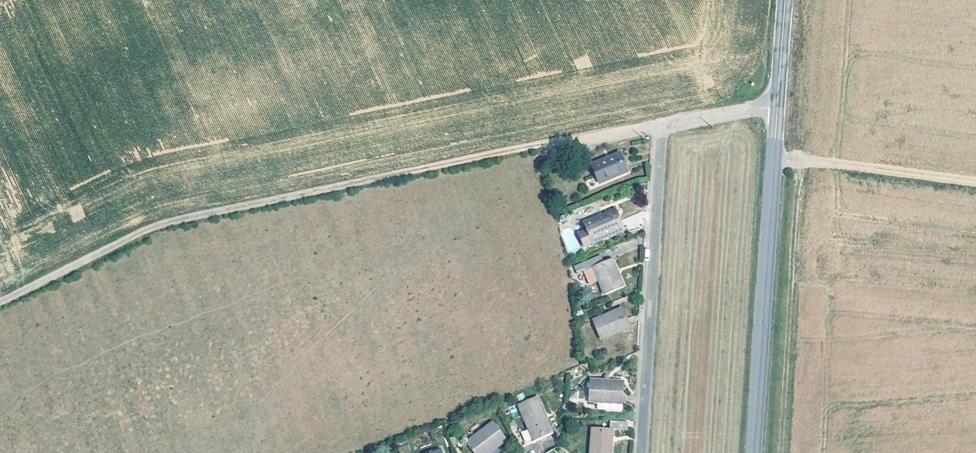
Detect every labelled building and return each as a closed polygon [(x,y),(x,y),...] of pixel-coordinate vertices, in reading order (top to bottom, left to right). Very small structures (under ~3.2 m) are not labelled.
[(608,169),(607,165),(593,171),(601,191),(629,179),(621,160),(614,162),(616,166),(608,169)] [(603,225),(602,222),(585,228),(594,250),(625,238),(617,216),(609,219),(611,223),(603,225)] [(588,275),(594,273),(605,302),(624,294),(613,266),(604,269),(601,262),(586,268),(588,275)] [(609,322),(607,319),(594,325),(602,345),(630,333),(622,313),(614,316),(616,320),(609,322)] [(609,389),(609,386),(590,384),(589,407),(623,409),(624,387),(617,386),(617,389),(609,389)] [(546,426),(548,425),(539,403),(519,411),(534,448),(554,440),(551,432),(548,433),(546,426)] [(624,413),(612,413),(611,421),(624,422),(624,413)] [(478,437),(480,440),(473,444),(471,441),(465,446),(470,452),(495,452),(506,445),(493,427),(478,437)] [(612,449),(609,448),(610,441),(613,442),(614,434),(627,435),(628,428),(611,427),(610,434),(593,432),(591,452),(612,452),(612,449)]
